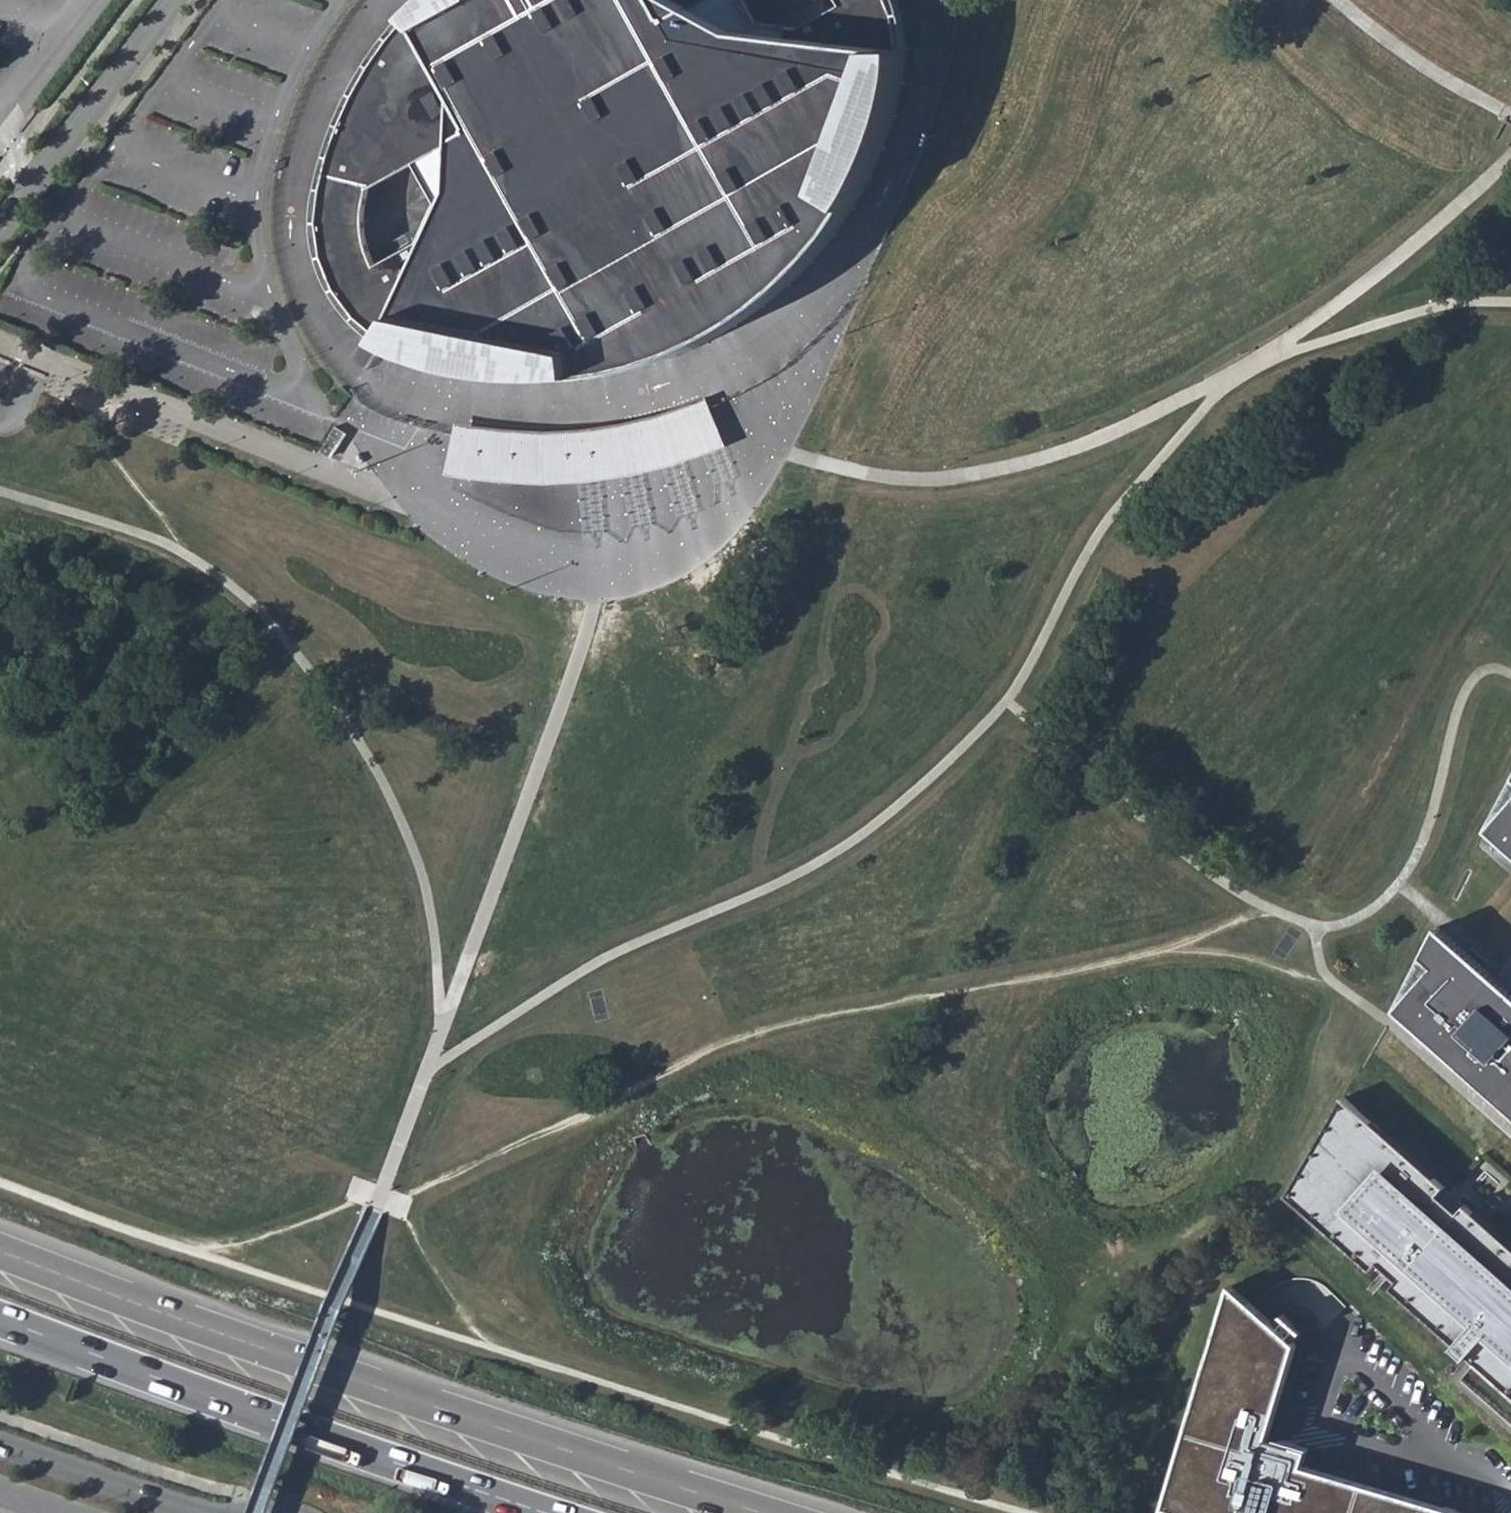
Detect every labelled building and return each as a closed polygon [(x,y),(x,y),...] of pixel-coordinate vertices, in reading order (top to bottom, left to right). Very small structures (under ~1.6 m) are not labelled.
[(423,3),(408,20),(390,39),(371,66),(355,95),(340,128),(331,155),(323,187),(320,219),(325,255),(330,268),(337,287),(358,316),(387,340),(414,352),(444,362),(470,368),(493,372),(515,374),(544,375),(579,373),(610,369),(644,360),(678,349),(704,337),(725,325),(735,320),(742,314),(754,306),(766,297),(778,287),(790,276),(810,257),(826,238),(835,226),(845,212),(856,194),(868,170),(879,147),(890,113),(901,49),(897,14),(891,0),(841,0),(844,3),(801,28),(758,22),(745,0),(426,0),(423,3)] [(547,431),(457,423),(446,474),(546,484),(588,482),(631,476),(673,466),(713,452),(729,445),(707,397),(690,404),(659,415),(623,424),(585,429),(547,431)] [(1486,829),(1510,851),(1510,782),(1486,829)] [(1437,926),(1403,992),(1394,1008),(1510,1112),(1510,991),(1454,941),(1437,926)] [(1344,1096),(1288,1193),(1510,1392),(1510,1244),(1344,1096)] [(1232,1285),(1165,1507),(1186,1512),(1462,1512),(1306,1466),(1264,1453),(1269,1436),(1297,1343),(1232,1285)] [(1311,1449),(1269,1436),(1264,1453),(1306,1466),(1311,1449)]
